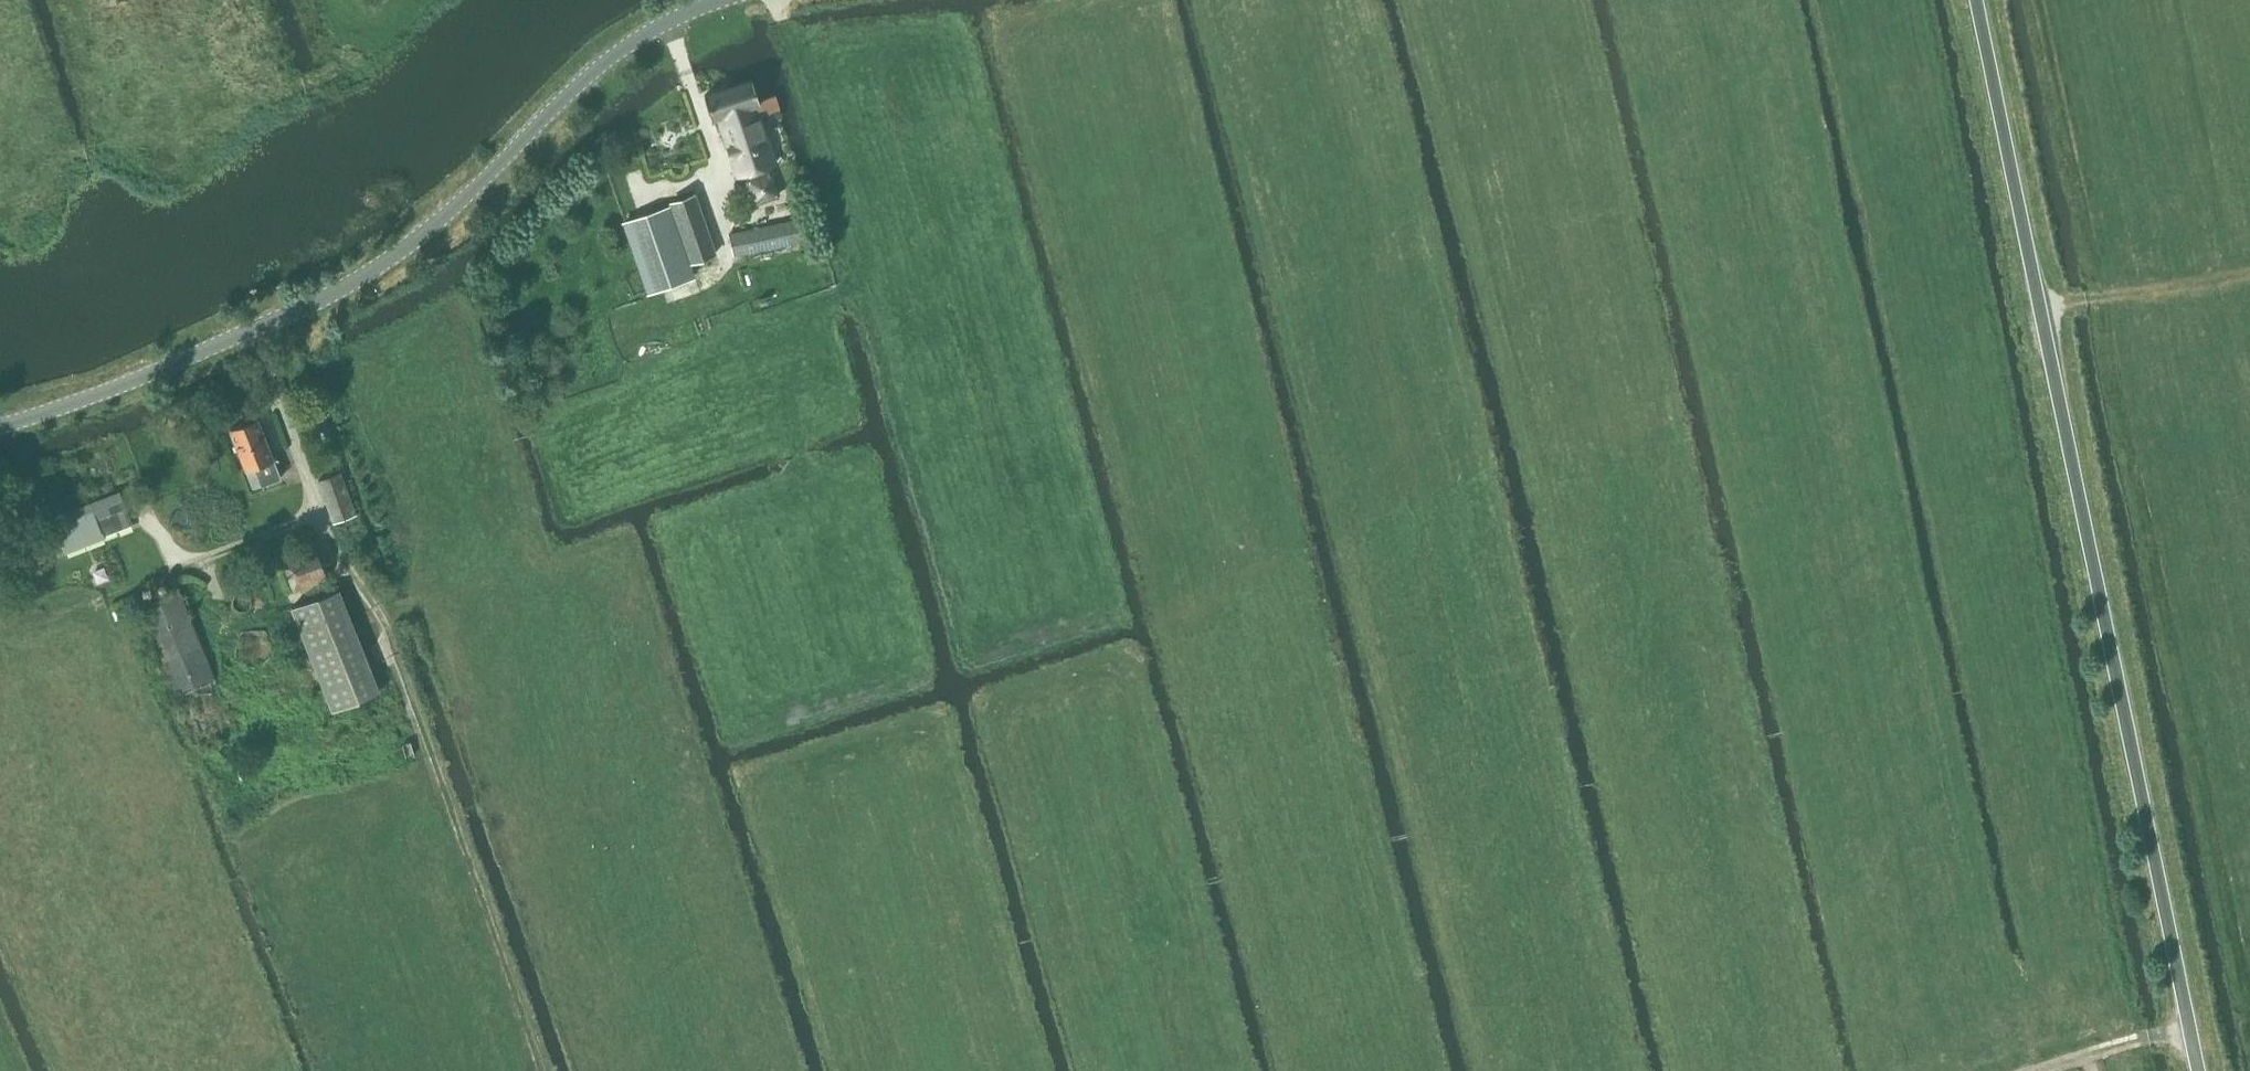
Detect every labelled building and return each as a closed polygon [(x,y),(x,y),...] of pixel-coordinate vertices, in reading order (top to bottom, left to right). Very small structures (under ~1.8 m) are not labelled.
[(767,101),(761,103),(755,83),(707,98),(714,121),(720,119),(739,178),(777,167),(762,119),(772,116),(767,101)] [(781,198),(773,173),(746,181),(754,206),(781,198)] [(671,205),(623,222),(648,293),(695,276),(690,263),(716,253),(695,193),(670,202),(671,205)] [(734,256),(804,240),(799,219),(729,235),(734,256)] [(281,478),(274,459),(259,419),(231,430),(246,469),(255,466),(262,486),(281,478)] [(334,522),(357,514),(342,473),(319,481),(334,522)] [(133,522),(127,505),(121,491),(55,516),(68,549),(106,535),(105,532),(133,522)] [(294,590),(328,576),(316,547),(283,560),(294,590)] [(178,585),(139,600),(176,695),(215,679),(178,585)] [(332,710),(381,691),(340,588),(291,608),(332,710)]
